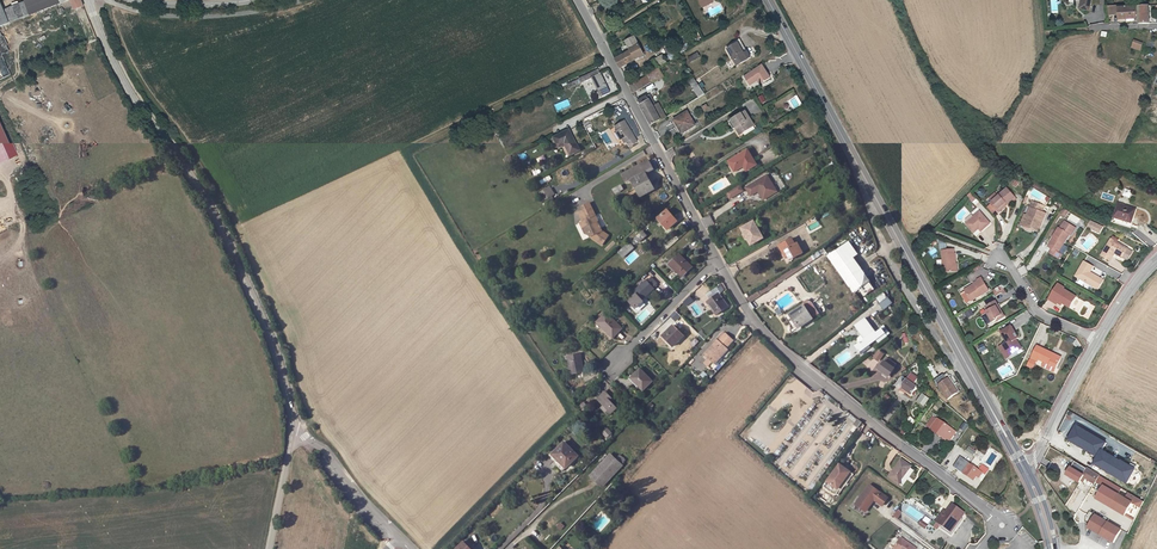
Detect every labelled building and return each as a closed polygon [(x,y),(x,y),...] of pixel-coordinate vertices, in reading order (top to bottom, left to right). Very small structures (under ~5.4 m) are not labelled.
[(31,17),(26,3),(5,10),(1,0),(0,0),(0,30),(31,17)] [(26,3),(31,17),(62,6),(58,0),(25,0),(26,3)] [(83,0),(58,0),(62,6),(64,10),(72,8),(75,11),(86,7),(83,0)] [(712,0),(711,0),(704,4),(702,0),(698,0),(703,8),(713,2),(712,0)] [(1088,0),(1065,0),(1064,1),(1078,3),(1077,11),(1087,12),(1088,0)] [(1134,6),(1135,17),(1136,24),(1147,23),(1145,5),(1134,6)] [(1134,6),(1106,9),(1107,13),(1115,12),(1116,20),(1133,19),(1133,18),(1135,17),(1134,6)] [(1133,39),(1130,48),(1140,50),(1142,42),(1133,39)] [(615,63),(620,71),(644,58),(635,41),(626,45),(631,55),(615,63)] [(755,59),(746,44),(732,52),(741,67),(755,59)] [(654,59),(658,67),(665,63),(661,55),(654,59)] [(700,60),(698,56),(688,61),(690,66),(700,60)] [(765,69),(747,80),(752,88),(759,83),(762,88),(773,82),(765,69)] [(597,72),(578,81),(581,86),(592,81),(601,98),(609,94),(597,72)] [(630,89),(634,97),(656,83),(653,76),(630,89)] [(5,92),(12,88),(8,80),(1,84),(5,92)] [(704,98),(693,82),(688,85),(697,102),(704,98)] [(637,102),(650,127),(665,118),(660,109),(654,113),(646,97),(637,102)] [(686,115),(672,122),(676,130),(679,128),(683,134),(694,128),(686,115)] [(739,139),(754,131),(746,116),(728,126),(732,133),(734,131),(739,139)] [(619,125),(621,128),(626,137),(628,141),(630,140),(633,145),(640,141),(628,120),(619,125)] [(15,156),(0,124),(0,164),(15,156)] [(572,133),(558,140),(563,151),(569,148),(574,157),(582,153),(572,133)] [(755,168),(747,153),(727,164),(733,175),(742,170),(744,174),(755,168)] [(646,160),(620,175),(624,183),(629,180),(639,198),(653,190),(644,173),(651,168),(646,160)] [(766,177),(745,190),(750,198),(757,193),(759,193),(764,201),(776,194),(766,177)] [(618,185),(610,190),(612,194),(620,189),(618,185)] [(1007,186),(991,200),(997,209),(1006,201),(1007,202),(1015,195),(1007,186)] [(739,187),(731,192),(735,198),(742,193),(739,187)] [(1122,196),(1130,197),(1131,190),(1124,188),(1122,196)] [(547,190),(539,195),(544,202),(552,197),(547,190)] [(731,192),(726,195),(729,201),(735,198),(731,192)] [(1044,205),(1032,200),(1030,206),(1032,207),(1028,217),(1026,216),(1022,225),(1024,225),(1031,228),(1036,230),(1038,226),(1039,227),(1045,212),(1041,210),(1044,205)] [(1006,201),(997,209),(998,210),(1007,202),(1006,201)] [(1130,224),(1136,211),(1136,210),(1118,203),(1117,205),(1112,217),(1130,224)] [(588,204),(581,207),(582,211),(577,213),(581,222),(578,224),(581,230),(584,229),(587,236),(588,238),(590,237),(591,240),(600,246),(607,236),(600,232),(599,229),(598,229),(596,226),(597,226),(593,217),(594,216),(588,204)] [(1020,224),(1022,225),(1026,216),(1028,217),(1032,207),(1030,206),(1026,214),(1024,213),(1020,224)] [(674,221),(665,209),(656,215),(666,229),(674,221)] [(979,210),(965,222),(972,232),(979,226),(981,224),(983,227),(990,222),(979,210)] [(600,214),(596,215),(600,228),(604,226),(600,214)] [(813,218),(803,224),(805,228),(808,227),(815,222),(813,218)] [(1059,227),(1058,226),(1052,235),(1053,236),(1055,237),(1049,246),(1051,247),(1049,251),(1058,258),(1061,253),(1058,251),(1063,242),(1069,233),(1070,234),(1075,226),(1064,219),(1059,227)] [(1090,220),(1086,228),(1100,234),(1104,226),(1090,220)] [(755,229),(752,223),(740,230),(743,236),(745,240),(749,246),(761,240),(758,234),(755,229)] [(641,231),(629,241),(632,244),(636,241),(636,242),(644,235),(641,231)] [(1113,251),(1121,256),(1126,246),(1110,237),(1100,254),(1109,259),(1113,251)] [(792,246),(789,240),(776,247),(780,253),(782,252),(786,258),(788,261),(800,254),(795,244),(792,246)] [(938,241),(939,249),(947,248),(945,240),(938,241)] [(849,242),(830,255),(843,276),(858,266),(852,257),(857,254),(849,242)] [(1058,251),(1061,253),(1067,244),(1063,242),(1058,251)] [(621,259),(633,249),(628,243),(616,252),(621,259)] [(955,253),(955,248),(942,249),(942,254),(943,254),(945,272),(958,270),(956,252),(955,253)] [(692,271),(681,258),(670,267),(682,281),(692,271)] [(809,258),(800,263),(802,267),(811,262),(809,258)] [(1089,270),(1092,265),(1083,260),(1075,274),(1097,287),(1102,278),(1095,274),(1094,275),(1088,272),(1089,270)] [(781,276),(785,281),(802,270),(799,264),(781,276)] [(1024,265),(1017,269),(1021,277),(1028,273),(1024,265)] [(858,266),(843,276),(853,292),(858,288),(868,282),(858,266)] [(1110,268),(1107,275),(1118,280),(1121,273),(1110,268)] [(756,292),(760,297),(785,281),(781,276),(756,292)] [(965,289),(971,300),(989,289),(982,276),(977,279),(978,280),(974,282),(974,283),(975,284),(965,289)] [(646,283),(634,295),(636,296),(628,304),(635,311),(643,304),(641,302),(653,292),(652,291),(657,286),(652,280),(647,285),(646,283)] [(868,282),(858,288),(863,296),(872,290),(868,282)] [(1056,302),(1057,301),(1058,299),(1062,301),(1063,299),(1070,304),(1076,294),(1063,286),(1064,285),(1057,282),(1048,297),(1056,302)] [(719,284),(707,295),(711,299),(709,302),(719,313),(730,302),(720,292),(723,288),(719,284)] [(993,290),(994,293),(1003,287),(1001,284),(996,287),(996,288),(993,290)] [(760,297),(756,292),(745,299),(748,304),(760,297)] [(882,293),(874,300),(879,306),(887,299),(882,293)] [(682,300),(685,305),(692,300),(689,296),(682,300)] [(995,299),(986,304),(989,309),(986,310),(993,322),(997,319),(998,317),(1002,314),(996,306),(998,305),(995,299)] [(873,317),(881,310),(874,300),(868,304),(872,310),(869,312),(873,317)] [(816,315),(808,303),(787,317),(795,329),(816,315)] [(606,315),(597,324),(613,341),(622,332),(606,315)] [(863,343),(853,350),(860,358),(869,351),(867,349),(884,337),(880,332),(874,336),(864,322),(853,330),(863,343)] [(1011,325),(1001,331),(1008,342),(1005,343),(1011,353),(1018,349),(1017,348),(1021,345),(1016,338),(1019,336),(1011,325)] [(683,338),(674,328),(663,339),(673,349),(683,338)] [(723,333),(716,340),(718,342),(725,335),(723,333)] [(704,354),(711,361),(715,365),(721,359),(719,357),(727,349),(732,342),(725,334),(725,335),(718,342),(716,340),(704,354)] [(1043,347),(1037,344),(1029,363),(1033,366),(1037,358),(1038,359),(1039,357),(1057,365),(1062,355),(1044,346),(1043,347)] [(729,351),(727,349),(719,357),(721,359),(729,351)] [(578,353),(565,356),(570,374),(582,370),(578,353)] [(880,354),(874,360),(878,364),(884,358),(880,354)] [(895,371),(886,362),(876,372),(884,381),(895,371)] [(945,368),(932,375),(943,395),(956,387),(953,381),(956,379),(951,372),(948,374),(945,368)] [(638,369),(629,377),(641,390),(650,382),(638,369)] [(909,372),(908,374),(899,388),(910,396),(915,387),(910,384),(915,376),(909,372)] [(603,392),(596,398),(609,411),(616,405),(603,392)] [(923,407),(929,398),(921,393),(916,401),(923,407)] [(860,428),(864,422),(859,418),(855,424),(860,428)] [(956,434),(939,422),(931,432),(949,445),(956,434)] [(1077,426),(1069,440),(1098,456),(1093,464),(1128,483),(1135,469),(1100,450),(1105,442),(1077,426)] [(608,431),(604,436),(608,440),(612,435),(608,431)] [(558,468),(564,474),(579,458),(565,445),(555,456),(560,461),(557,464),(559,466),(558,468)] [(965,451),(981,460),(985,454),(978,450),(977,452),(968,446),(965,451)] [(966,454),(957,466),(975,482),(980,476),(982,477),(985,474),(974,464),(975,463),(966,454)] [(612,456),(591,477),(602,487),(626,461),(621,456),(616,460),(612,456)] [(913,467),(902,459),(890,475),(899,481),(904,473),(907,475),(913,467)] [(1087,468),(1074,461),(1065,477),(1078,484),(1083,475),(1087,468)] [(850,473),(839,465),(826,482),(835,489),(843,480),(844,480),(850,473)] [(1096,483),(1100,476),(1087,468),(1083,475),(1096,483)] [(901,483),(907,475),(904,473),(899,481),(901,483)] [(835,489),(836,490),(844,480),(843,480),(835,489)] [(883,508),(888,500),(870,486),(856,506),(864,512),(869,506),(868,504),(870,502),(875,502),(883,508)] [(1104,486),(1097,499),(1125,515),(1133,503),(1141,508),(1144,501),(1129,493),(1126,499),(1104,486)] [(869,506),(864,512),(866,514),(875,502),(870,502),(868,504),(869,506)] [(951,508),(946,517),(943,522),(940,520),(934,527),(938,529),(948,537),(962,518),(951,508)] [(897,509),(893,516),(898,519),(902,512),(897,509)] [(1096,515),(1088,528),(1114,543),(1121,530),(1096,515)] [(928,535),(934,527),(931,525),(926,533),(928,535)] [(931,537),(938,529),(934,527),(928,535),(931,537)] [(461,540),(453,548),(470,548),(461,540)] [(900,540),(893,548),(911,548),(900,540)]
